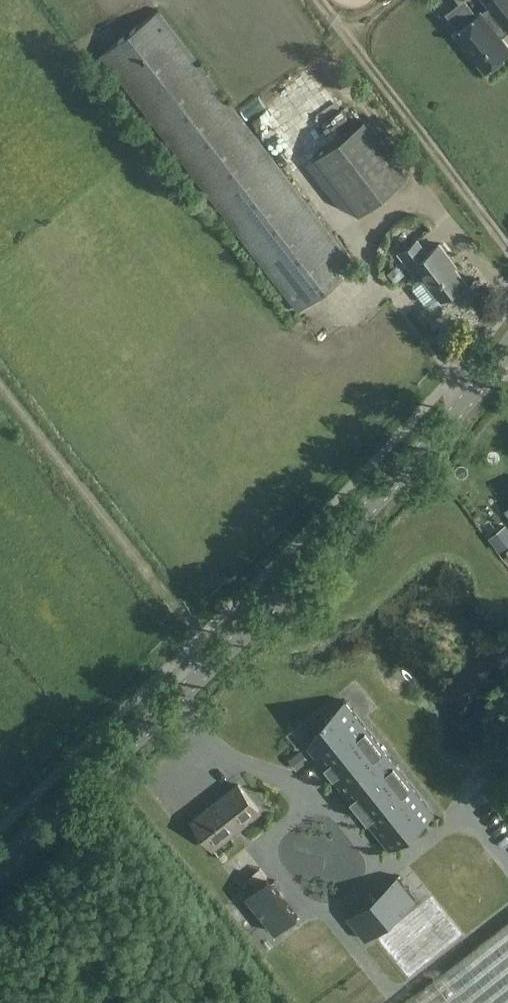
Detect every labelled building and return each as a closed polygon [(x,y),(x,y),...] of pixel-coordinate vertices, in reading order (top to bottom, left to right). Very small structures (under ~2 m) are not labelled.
[(477,14),(459,27),(455,31),(485,69),(507,51),(507,45),(501,36),(507,30),(507,0),(485,0),(490,6),(482,12),(481,11),(477,14)] [(355,267),(158,11),(101,55),(298,311),(355,267)] [(407,177),(364,120),(316,157),(359,213),(407,177)] [(441,299),(465,281),(448,259),(450,258),(439,244),(427,253),(417,240),(399,254),(414,274),(418,270),(441,299)] [(426,804),(344,700),(319,721),(336,743),(318,757),(360,810),(366,818),(390,848),(416,828),(434,813),(426,804)] [(258,811),(238,785),(192,821),(213,847),(258,811)] [(328,831),(302,850),(316,868),(341,848),(328,831)] [(348,848),(336,855),(352,881),(364,873),(348,848)] [(415,899),(397,876),(347,916),(365,939),(415,899)] [(246,894),(275,932),(297,915),(268,877),(246,894)] [(403,1002),(507,1002),(507,922),(403,1002)]
